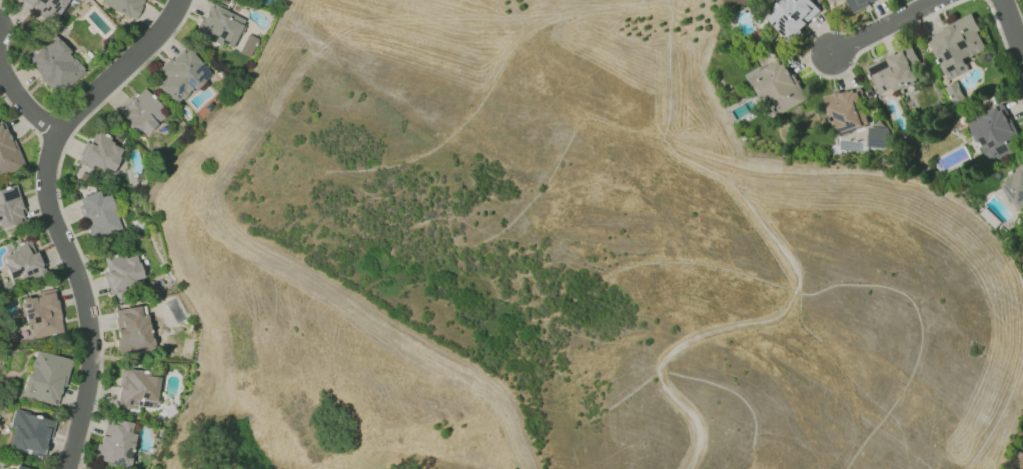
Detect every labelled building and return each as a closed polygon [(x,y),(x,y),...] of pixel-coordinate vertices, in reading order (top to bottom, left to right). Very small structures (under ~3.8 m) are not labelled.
[(54,21),(65,0),(16,0),(15,2),(54,21)] [(136,18),(142,0),(100,0),(98,6),(136,18)] [(810,0),(784,0),(766,16),(787,40),(806,24),(805,23),(819,10),(810,0)] [(852,12),(877,0),(846,0),(852,12)] [(246,19),(210,2),(195,33),(231,51),(246,19)] [(968,70),(963,59),(986,49),(971,16),(926,35),(945,80),(968,70)] [(52,35),(24,62),(58,96),(85,70),(52,35)] [(248,57),(252,47),(242,43),(239,53),(248,57)] [(155,72),(159,76),(153,82),(175,106),(210,73),(184,45),(155,72)] [(865,67),(879,98),(916,81),(910,66),(918,62),(911,46),(865,67)] [(804,100),(782,58),(748,76),(766,108),(773,104),(779,114),(804,100)] [(822,98),(830,126),(835,125),(838,133),(868,124),(857,87),(822,98)] [(142,139),(167,113),(141,88),(116,114),(142,139)] [(986,163),(1021,148),(1002,104),(967,120),(986,163)] [(21,166),(6,123),(0,125),(0,174),(21,166)] [(885,148),(886,128),(867,128),(866,148),(885,148)] [(110,175),(123,146),(94,133),(89,143),(85,141),(76,160),(110,175)] [(1022,207),(1022,166),(998,182),(1016,211),(1022,207)] [(25,221),(14,184),(0,188),(0,228),(25,221)] [(108,194),(100,197),(97,191),(77,198),(92,238),(121,228),(108,194)] [(31,278),(45,272),(31,240),(0,254),(0,258),(12,284),(30,275),(31,278)] [(143,282),(135,252),(103,260),(106,273),(103,274),(107,291),(143,282)] [(33,338),(62,333),(55,288),(35,292),(36,296),(20,299),(24,326),(31,325),(33,338)] [(112,310),(119,354),(153,349),(146,305),(112,310)] [(69,359),(33,350),(21,397),(58,406),(69,359)] [(148,372),(120,369),(116,406),(157,409),(159,377),(148,376),(148,372)] [(53,420),(14,411),(6,446),(45,455),(53,420)] [(132,423),(106,417),(95,459),(127,468),(136,435),(129,433),(132,423)] [(1018,452),(1012,468),(1022,468),(1022,454),(1018,452)]
